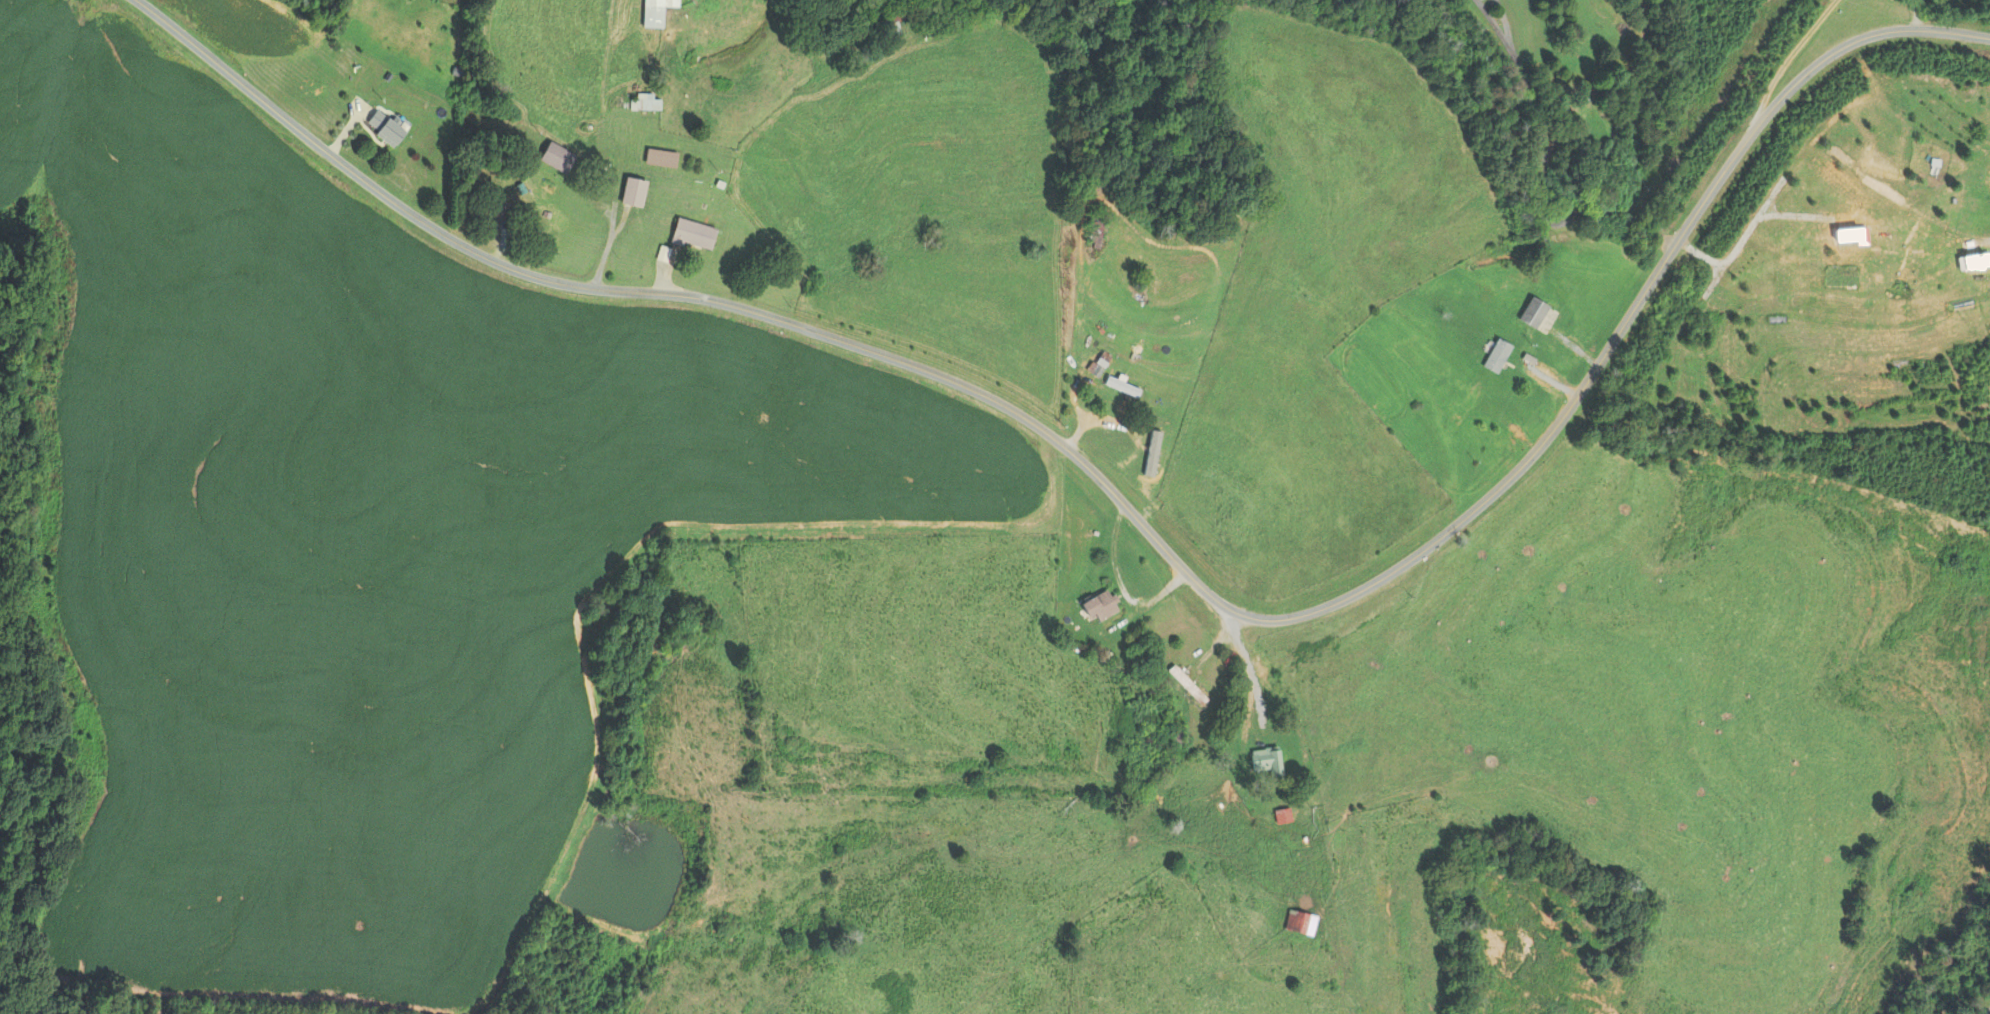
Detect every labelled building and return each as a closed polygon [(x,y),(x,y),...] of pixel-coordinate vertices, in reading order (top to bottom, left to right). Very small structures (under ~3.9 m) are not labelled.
[(644,28),(663,28),(663,7),(679,7),(679,0),(644,0),(644,28)] [(901,34),(898,21),(913,18),(911,8),(882,15),(887,37),(901,34)] [(630,110),(661,110),(661,96),(630,96),(630,110)] [(566,175),(576,156),(550,141),(540,160),(566,175)] [(677,167),(678,151),(646,150),(645,165),(677,167)] [(621,204),(642,208),(647,181),(626,177),(621,204)] [(1091,248),(1102,248),(1102,214),(1091,214),(1091,248)] [(709,252),(716,229),(678,217),(671,241),(709,252)] [(1518,320),(1536,330),(1549,307),(1531,297),(1518,320)] [(1512,347),(1497,339),(1481,366),(1496,374),(1512,347)] [(1103,385),(1138,398),(1144,383),(1109,370),(1103,385)] [(1094,615),(1098,622),(1118,610),(1105,590),(1080,605),(1089,618),(1094,615)] [(1167,671),(1201,706),(1208,699),(1174,665),(1167,671)] [(1185,741),(1176,731),(1168,737),(1176,747),(1185,741)] [(1251,749),(1252,771),(1268,770),(1269,777),(1281,776),(1279,748),(1251,749)] [(1291,821),(1288,808),(1273,811),(1276,825),(1291,821)] [(1311,946),(1315,914),(1288,911),(1284,943),(1311,946)]
